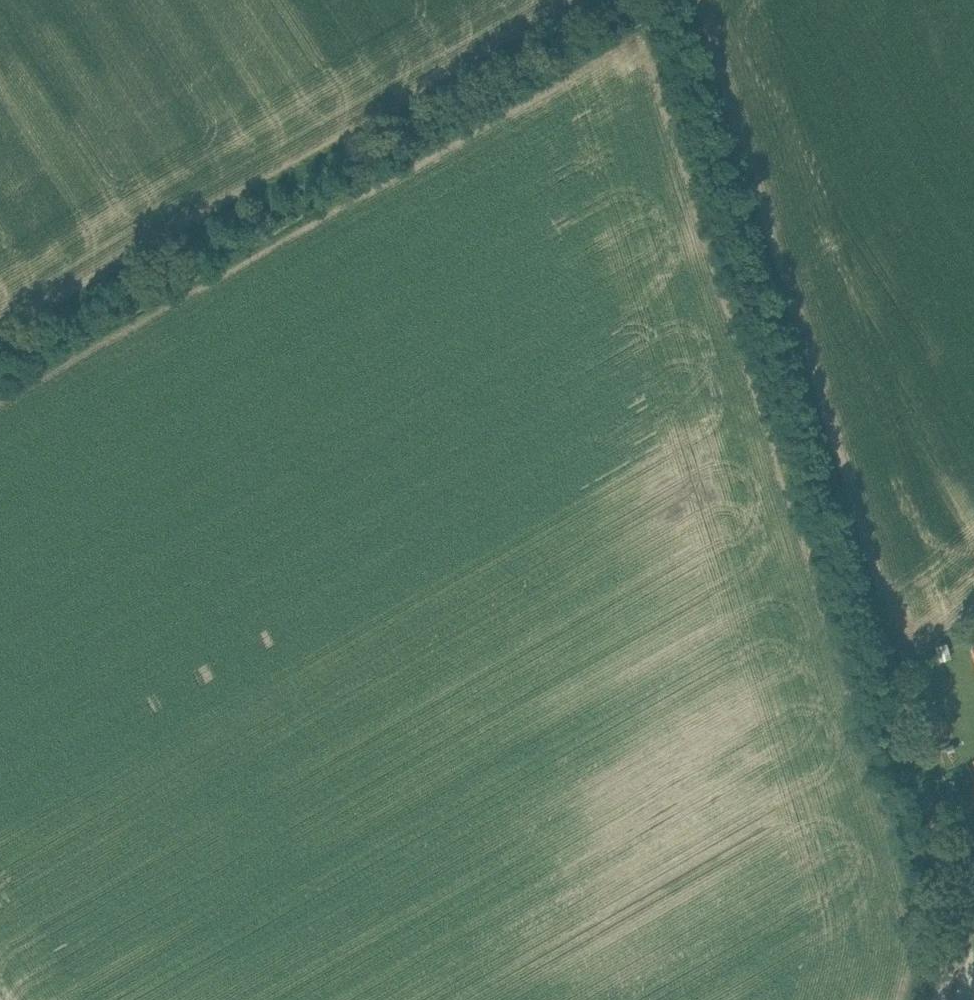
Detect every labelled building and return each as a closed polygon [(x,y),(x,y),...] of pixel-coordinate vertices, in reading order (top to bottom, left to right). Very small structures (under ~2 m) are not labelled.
[(934,667),(944,657),(938,650),(927,660),(934,667)]
